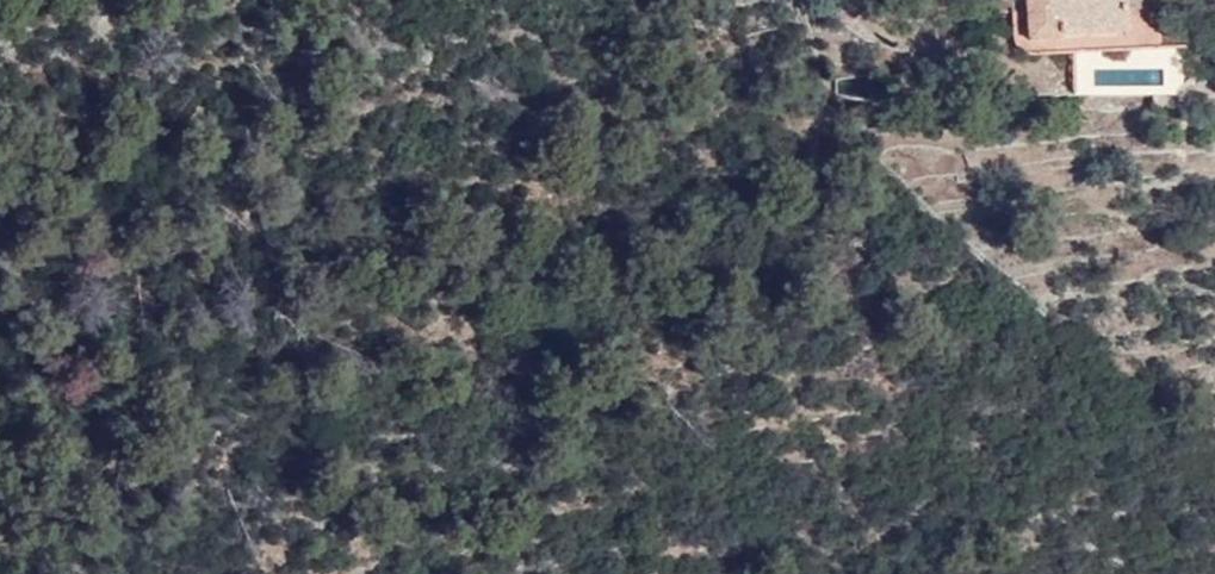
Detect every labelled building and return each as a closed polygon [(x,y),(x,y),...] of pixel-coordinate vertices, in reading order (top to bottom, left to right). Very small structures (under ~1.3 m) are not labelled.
[(1027,40),(1061,38),(1061,35),(1059,20),(1127,17),(1126,0),(1026,0),(1027,40)] [(1059,20),(1061,35),(1128,32),(1127,17),(1059,20)] [(1165,95),(1153,95),(1153,107),(1166,107),(1165,95)]
